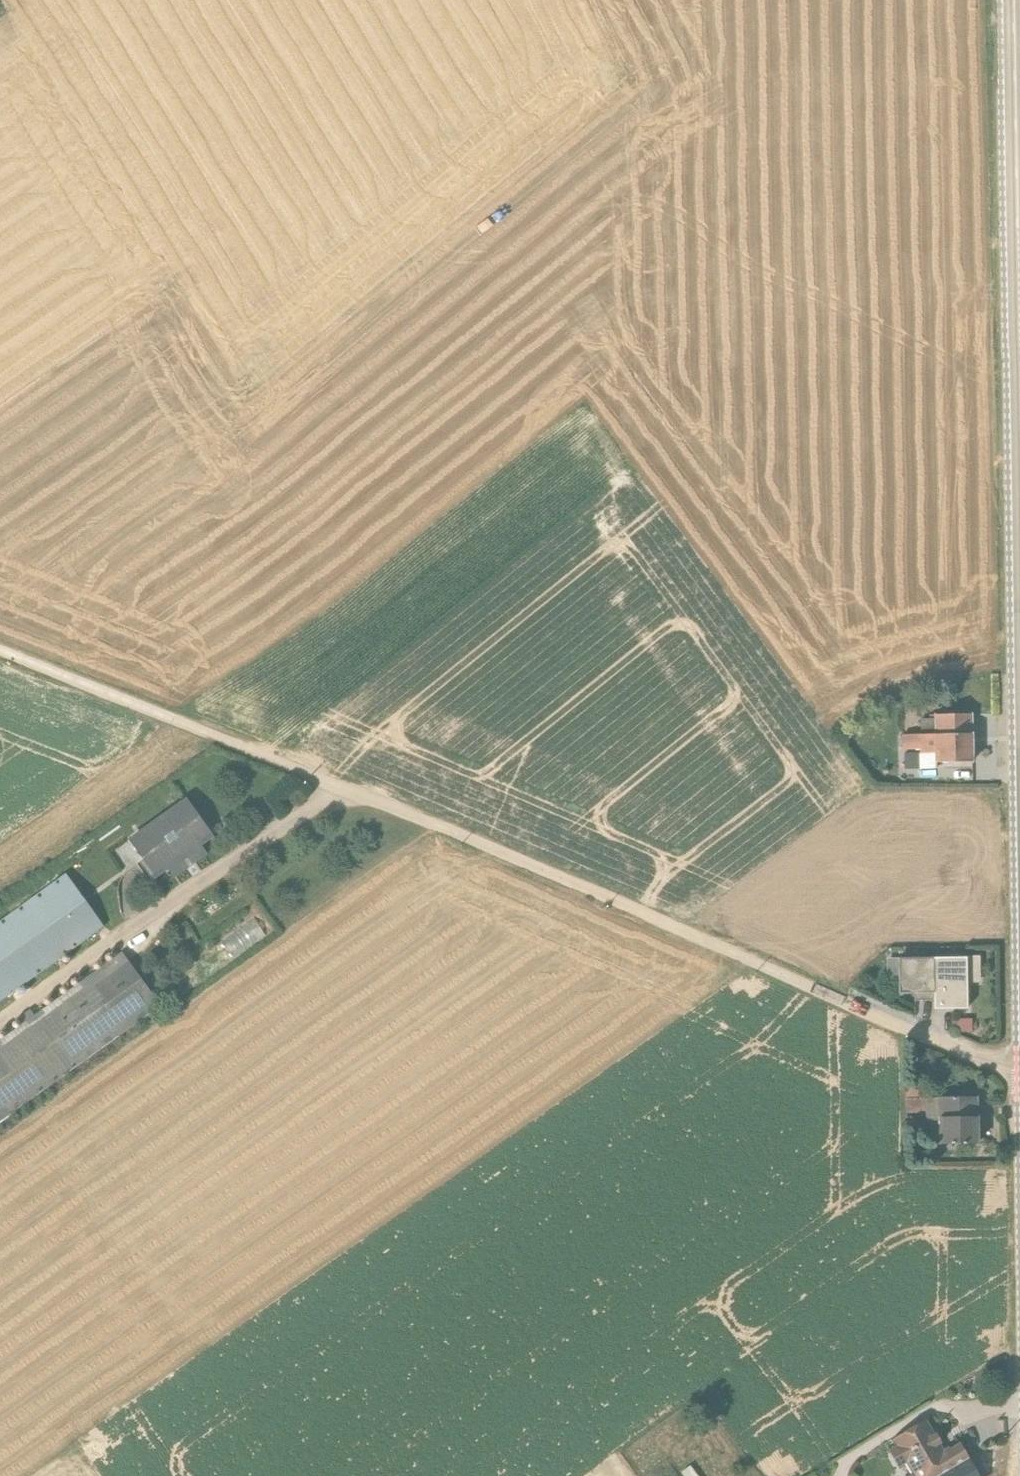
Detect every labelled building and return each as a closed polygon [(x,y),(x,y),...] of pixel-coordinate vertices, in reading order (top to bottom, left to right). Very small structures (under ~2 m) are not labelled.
[(901,736),(901,750),(918,750),(919,770),(936,769),(936,763),(971,763),(970,716),(934,716),(934,720),(920,721),(920,736),(901,736)] [(139,863),(152,881),(167,871),(173,879),(206,856),(199,845),(210,837),(185,802),(129,842),(142,860),(139,863)] [(103,928),(64,875),(0,921),(0,1003),(103,928)] [(122,952),(33,1015),(31,1012),(29,1010),(16,1019),(20,1024),(20,1025),(0,1040),(0,1121),(161,1007),(122,952)] [(914,1002),(933,1001),(932,959),(886,960),(886,978),(898,978),(898,995),(914,995),(914,1002)] [(934,1010),(966,1009),(965,959),(932,959),(933,1001),(934,1010)] [(936,1091),(907,1091),(907,1114),(921,1114),(921,1118),(926,1118),(926,1128),(930,1128),(930,1145),(977,1145),(977,1098),(936,1098),(936,1091)] [(888,1451),(897,1468),(906,1463),(913,1475),(935,1475),(967,1457),(959,1444),(949,1450),(950,1452),(945,1455),(938,1444),(940,1443),(935,1434),(933,1435),(925,1421),(893,1440),(896,1446),(888,1451)] [(1000,1445),(998,1443),(968,1457),(936,1475),(1000,1475),(1000,1445)] [(689,1466),(680,1473),(683,1475),(697,1475),(689,1466)]
